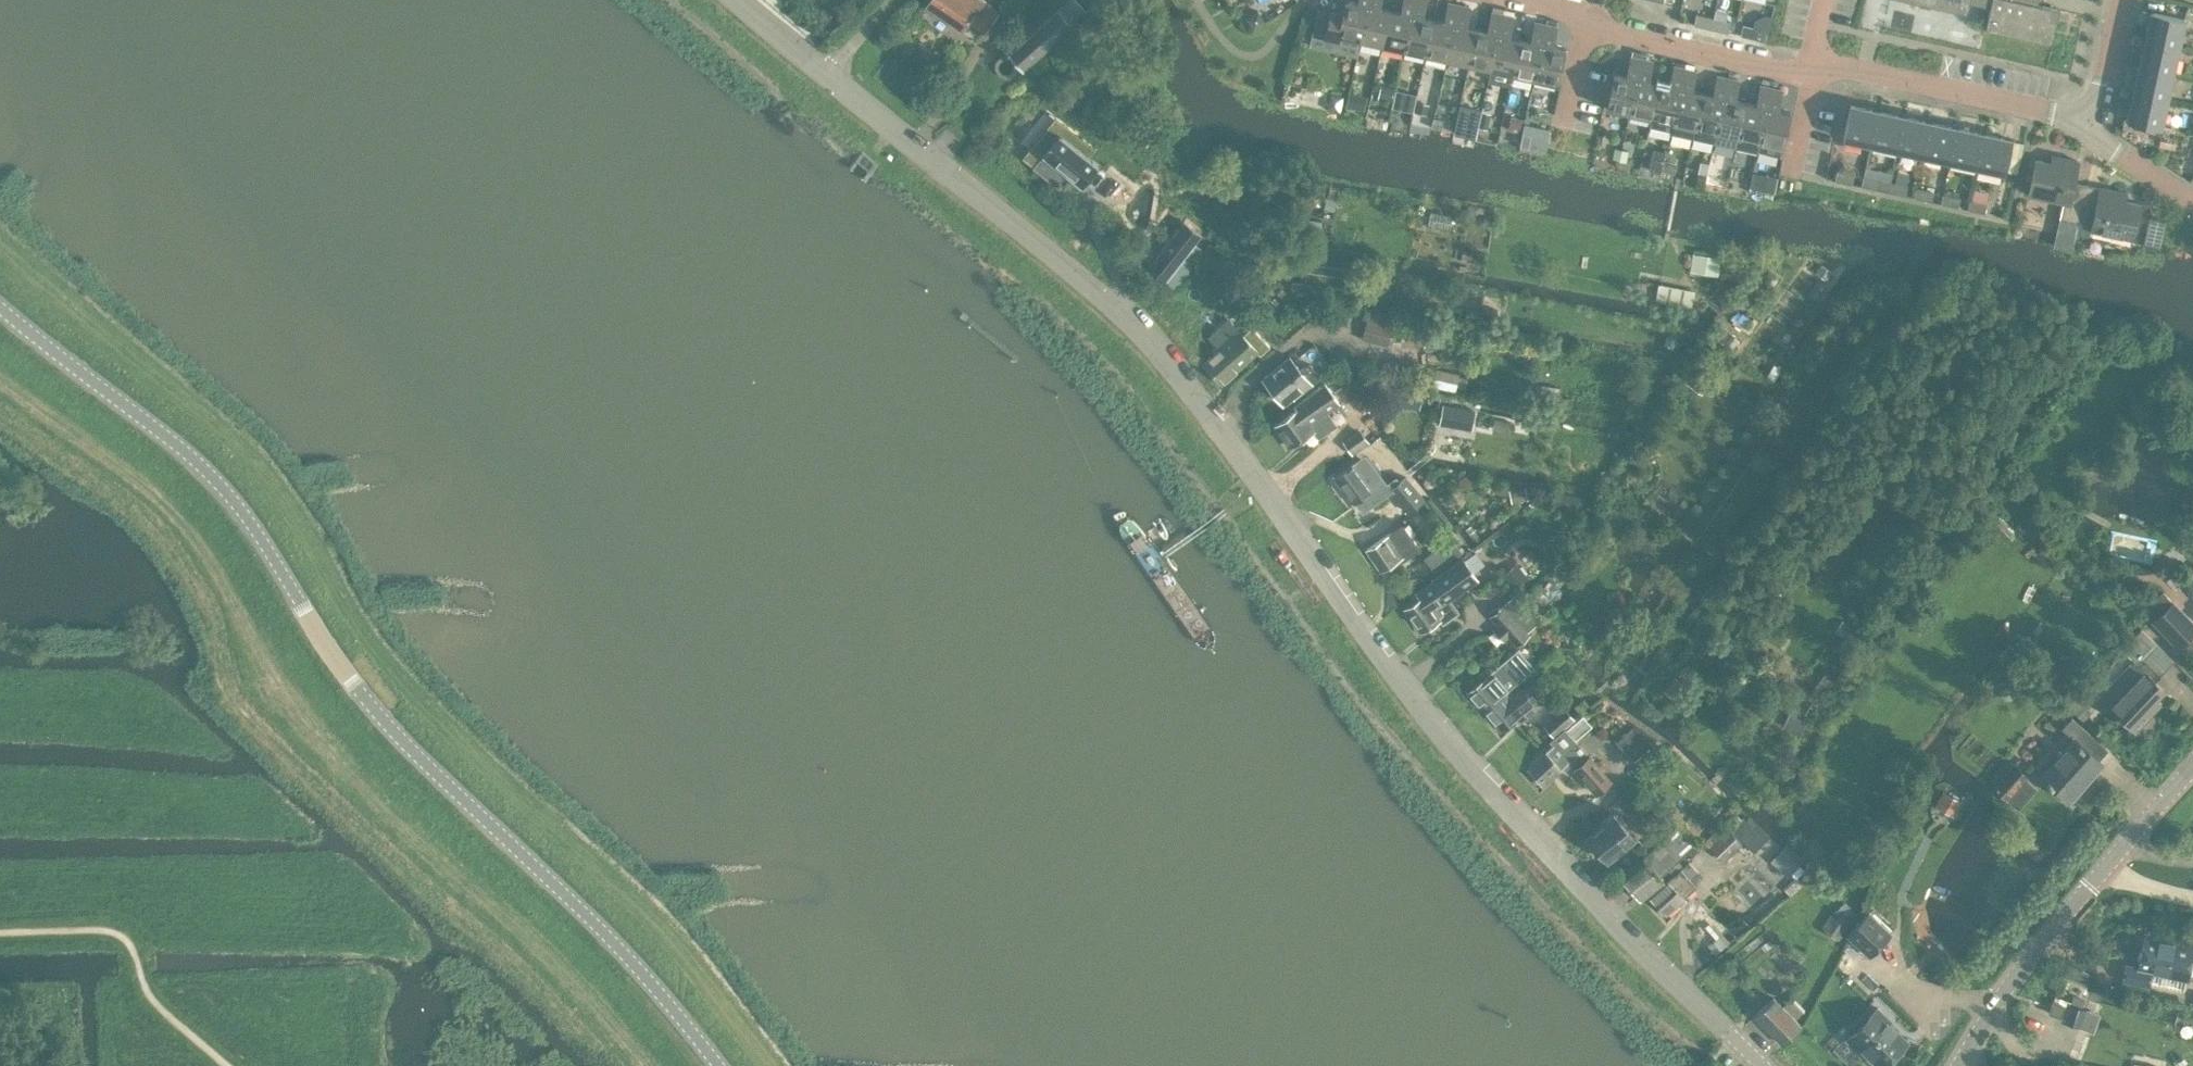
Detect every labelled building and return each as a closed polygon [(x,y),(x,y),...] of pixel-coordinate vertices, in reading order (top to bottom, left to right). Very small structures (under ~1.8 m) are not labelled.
[(927,5),(962,29),(969,19),(976,23),(986,30),(998,13),(988,7),(978,0),(931,0),(927,5)] [(1339,34),(1361,39),(1369,0),(1358,0),(1357,1),(1352,0),(1345,0),(1342,13),(1317,7),(1311,35),(1338,41),(1339,34)] [(1361,39),(1383,44),(1390,9),(1378,6),(1380,0),(1369,0),(1361,39)] [(1383,44),(1405,49),(1416,0),(1403,0),(1401,11),(1390,9),(1383,44)] [(1405,49),(1426,54),(1434,18),(1422,16),(1425,0),(1416,0),(1405,49)] [(1967,15),(1969,3),(1990,7),(1985,29),(2052,43),(2060,10),(2037,5),(2038,0),(1900,0),(1967,15)] [(1434,18),(1426,54),(1447,58),(1459,5),(1448,2),(1444,21),(1434,18)] [(1459,5),(1447,58),(1469,63),(1476,28),(1465,25),(1469,7),(1459,5)] [(1023,69),(1073,23),(1059,7),(1008,53),(1009,53),(1007,55),(1005,55),(1004,55),(1001,56),(1000,56),(999,57),(998,59),(997,60),(996,62),(995,63),(995,65),(995,66),(995,67),(995,68),(996,70),(996,72),(997,73),(999,74),(1001,76),(1003,77),(1005,77),(1007,77),(1008,77),(1010,76),(1012,75),(1013,74),(1014,73),(1015,71),(1016,71),(1016,69),(1017,67),(1019,65),(1023,69)] [(1476,28),(1469,63),(1490,68),(1502,14),(1491,12),(1487,30),(1476,28)] [(1696,13),(1693,25),(1695,25),(1710,29),(1712,18),(1713,16),(1696,13)] [(1502,14),(1490,68),(1512,73),(1520,38),(1508,35),(1512,16),(1502,14)] [(2151,14),(2146,38),(2178,46),(2184,21),(2151,14)] [(1712,18),(1710,29),(1727,32),(1729,22),(1730,20),(1713,16),(1712,18)] [(1520,38),(1512,73),(1525,76),(1522,85),(1516,84),(1511,111),(1524,114),(1532,77),(1534,78),(1546,24),(1535,22),(1530,40),(1520,38)] [(1769,30),(1742,23),(1740,34),(1757,39),(1757,38),(1766,41),(1769,30)] [(1546,24),(1534,78),(1555,82),(1563,47),(1551,45),(1556,26),(1546,24)] [(2146,38),(2141,63),(2173,71),(2178,46),(2146,38)] [(1606,107),(1629,112),(1641,58),(1630,56),(1626,74),(1614,72),(1606,107)] [(1641,58),(1629,112),(1652,117),(1659,82),(1647,79),(1651,60),(1641,58)] [(2141,63),(2134,92),(2167,99),(2173,71),(2141,63)] [(1652,117),(1650,126),(1669,130),(1669,132),(1671,132),(1674,122),(1686,68),(1674,65),(1669,84),(1659,82),(1652,117)] [(1674,122),(1671,132),(1692,137),(1694,127),(1702,91),(1690,89),(1695,70),(1686,68),(1674,122)] [(1694,127),(1692,137),(1713,142),(1715,131),(1728,78),(1717,75),(1713,94),(1702,91),(1694,127)] [(1728,78),(1715,131),(1738,136),(1746,101),(1734,98),(1738,80),(1728,78)] [(1738,136),(1735,147),(1757,152),(1758,150),(1771,87),(1760,85),(1756,103),(1746,101),(1738,136)] [(1771,87),(1758,150),(1779,154),(1789,111),(1777,108),(1781,90),(1771,87)] [(2161,127),(2167,99),(2134,92),(2128,120),(2161,127)] [(1845,139),(1873,145),(1880,112),(1852,106),(1845,139)] [(1880,112),(1873,145),(1900,151),(1907,117),(1880,112)] [(1907,117),(1900,151),(1925,156),(1933,123),(1907,117)] [(1933,123),(1925,156),(1953,162),(1959,129),(1933,123)] [(1959,129),(1953,162),(1979,168),(1985,134),(1959,129)] [(1096,163),(1059,133),(1031,167),(1060,190),(1071,177),(1079,184),(1096,163)] [(1985,134),(1979,168),(2003,173),(2010,140),(1985,134)] [(1653,147),(1648,169),(1661,172),(1666,150),(1653,147)] [(2037,160),(2029,195),(2062,202),(2059,217),(2061,217),(2080,221),(2088,186),(2075,183),(2080,162),(2052,156),(2051,164),(2037,160)] [(1854,173),(1836,170),(1834,180),(1852,184),(1854,173)] [(1863,175),(1860,185),(1891,192),(1893,182),(1875,178),(1865,176),(1863,175)] [(1893,182),(1891,192),(1905,195),(1907,185),(1893,182)] [(2080,221),(2079,223),(2093,227),(2092,230),(2132,238),(2140,204),(2126,201),(2128,194),(2088,186),(2080,221)] [(1933,190),(1916,187),(1914,197),(1931,201),(1933,190)] [(1942,192),(1940,203),(1945,204),(1958,206),(1960,197),(1960,196),(1958,195),(1947,193),(1942,192)] [(1326,196),(1324,208),(1335,210),(1336,198),(1326,196)] [(1985,202),(1969,199),(1967,209),(1983,212),(1985,202)] [(1307,218),(1305,236),(1320,238),(1322,220),(1307,218)] [(1183,220),(1154,257),(1148,266),(1165,281),(1201,233),(1183,220)] [(1658,282),(1655,300),(1692,307),(1696,290),(1658,282)] [(1362,338),(1372,340),(1388,344),(1394,317),(1368,311),(1362,338)] [(1220,384),(1227,377),(1255,351),(1259,354),(1268,345),(1250,327),(1242,335),(1227,320),(1208,339),(1218,350),(1202,366),(1220,384)] [(1288,355),(1260,378),(1281,403),(1290,395),(1292,398),(1329,367),(1312,343),(1292,360),(1288,355)] [(1475,377),(1436,368),(1432,385),(1471,394),(1475,377)] [(1313,429),(1309,424),(1341,400),(1335,391),(1343,385),(1336,375),(1295,405),(1298,409),(1274,426),(1289,447),(1313,429)] [(1359,458),(1334,477),(1352,502),(1354,501),(1362,512),(1390,492),(1388,490),(1400,480),(1396,474),(1387,481),(1385,478),(1378,483),(1359,458)] [(1422,499),(1404,476),(1400,480),(1388,490),(1390,492),(1406,512),(1422,499)] [(1419,549),(1402,524),(1390,532),(1390,533),(1365,550),(1379,571),(1405,553),(1407,557),(1419,549)] [(1434,570),(1459,551),(1449,539),(1424,558),(1434,570)] [(1414,593),(1419,598),(1403,610),(1420,632),(1439,617),(1446,612),(1440,604),(1475,578),(1461,558),(1414,593)] [(2153,622),(2177,647),(2192,633),(2192,623),(2174,603),(2161,590),(2142,609),(2153,622)] [(1511,614),(1498,625),(1517,646),(1529,635),(1526,631),(1511,614)] [(2123,648),(2133,657),(2098,694),(2136,729),(2157,706),(2152,701),(2164,689),(2155,680),(2174,660),(2153,640),(2141,628),(2123,648)] [(1467,693),(1483,712),(1508,690),(1533,668),(1517,650),(1492,672),(1467,693)] [(1508,690),(1483,712),(1501,732),(1517,719),(1520,722),(1544,701),(1527,682),(1513,695),(1508,690)] [(2081,701),(2081,700),(2072,710),(2073,711),(2083,719),(2091,710),(2081,701)] [(2063,709),(2064,708),(2055,701),(2053,703),(2048,709),(2057,716),(2063,709)] [(1554,736),(1573,719),(1564,708),(1545,725),(1554,736)] [(2082,782),(2101,761),(2084,746),(2094,735),(2072,716),(2063,727),(2075,738),(2043,774),(2048,779),(2047,781),(2052,785),(2053,783),(2070,798),(2083,784),(2082,782)] [(1658,737),(1636,722),(1635,723),(1630,726),(1615,740),(1634,760),(1658,737)] [(1526,770),(1541,788),(1569,763),(1597,795),(1611,782),(1590,757),(1589,758),(1576,743),(1577,742),(1566,729),(1551,742),(1553,746),(1526,770)] [(2018,808),(2038,787),(2027,776),(2029,774),(2015,761),(2011,765),(2007,761),(1990,778),(1995,783),(1993,785),(2018,808)] [(1942,789),(1933,807),(1947,815),(1949,810),(1954,813),(1961,799),(1942,789)] [(1730,813),(1704,840),(1711,847),(1723,859),(1742,840),(1753,852),(1754,852),(1767,838),(1770,835),(1758,823),(1752,829),(1741,817),(1734,809),(1730,813)] [(1585,837),(1606,860),(1633,835),(1612,811),(1585,837)] [(1661,840),(1621,878),(1641,900),(1669,873),(1667,871),(1679,859),(1694,845),(1676,826),(1661,840)] [(1780,850),(1770,859),(1787,876),(1791,872),(1800,864),(1783,847),(1780,850)] [(1665,916),(1696,886),(1696,885),(1697,884),(1699,870),(1689,860),(1680,869),(1681,870),(1650,900),(1665,916)] [(1794,876),(1783,887),(1790,895),(1804,882),(1803,881),(1805,879),(1810,875),(1804,869),(1803,867),(1794,876)] [(1834,908),(1821,926),(1839,938),(1858,911),(1842,900),(1836,909),(1834,908)] [(1848,933),(1848,934),(1870,955),(1891,933),(1869,912),(1848,933)] [(1707,922),(1696,932),(1715,954),(1727,943),(1710,925),(1707,922)] [(2123,978),(2149,983),(2183,990),(2186,977),(2188,977),(2191,960),(2192,961),(2192,942),(2146,933),(2139,966),(2126,964),(2123,978)] [(2059,995),(2057,1000),(2066,1003),(2068,1004),(2063,1020),(2092,1028),(2097,1013),(2094,1012),(2097,1002),(2098,1000),(2086,996),(2088,988),(2072,983),(2071,983),(2067,982),(2063,980),(2063,981),(2059,995)] [(1755,1017),(1782,1045),(1801,1026),(1774,998),(1755,1017)] [(2061,1015),(2066,1003),(2057,1000),(2053,999),(2049,1011),(2061,1015)] [(1907,1041),(1887,1022),(1890,1020),(1878,1008),(1847,1039),(1859,1051),(1861,1049),(1879,1065),(1883,1065),(1907,1041)]
